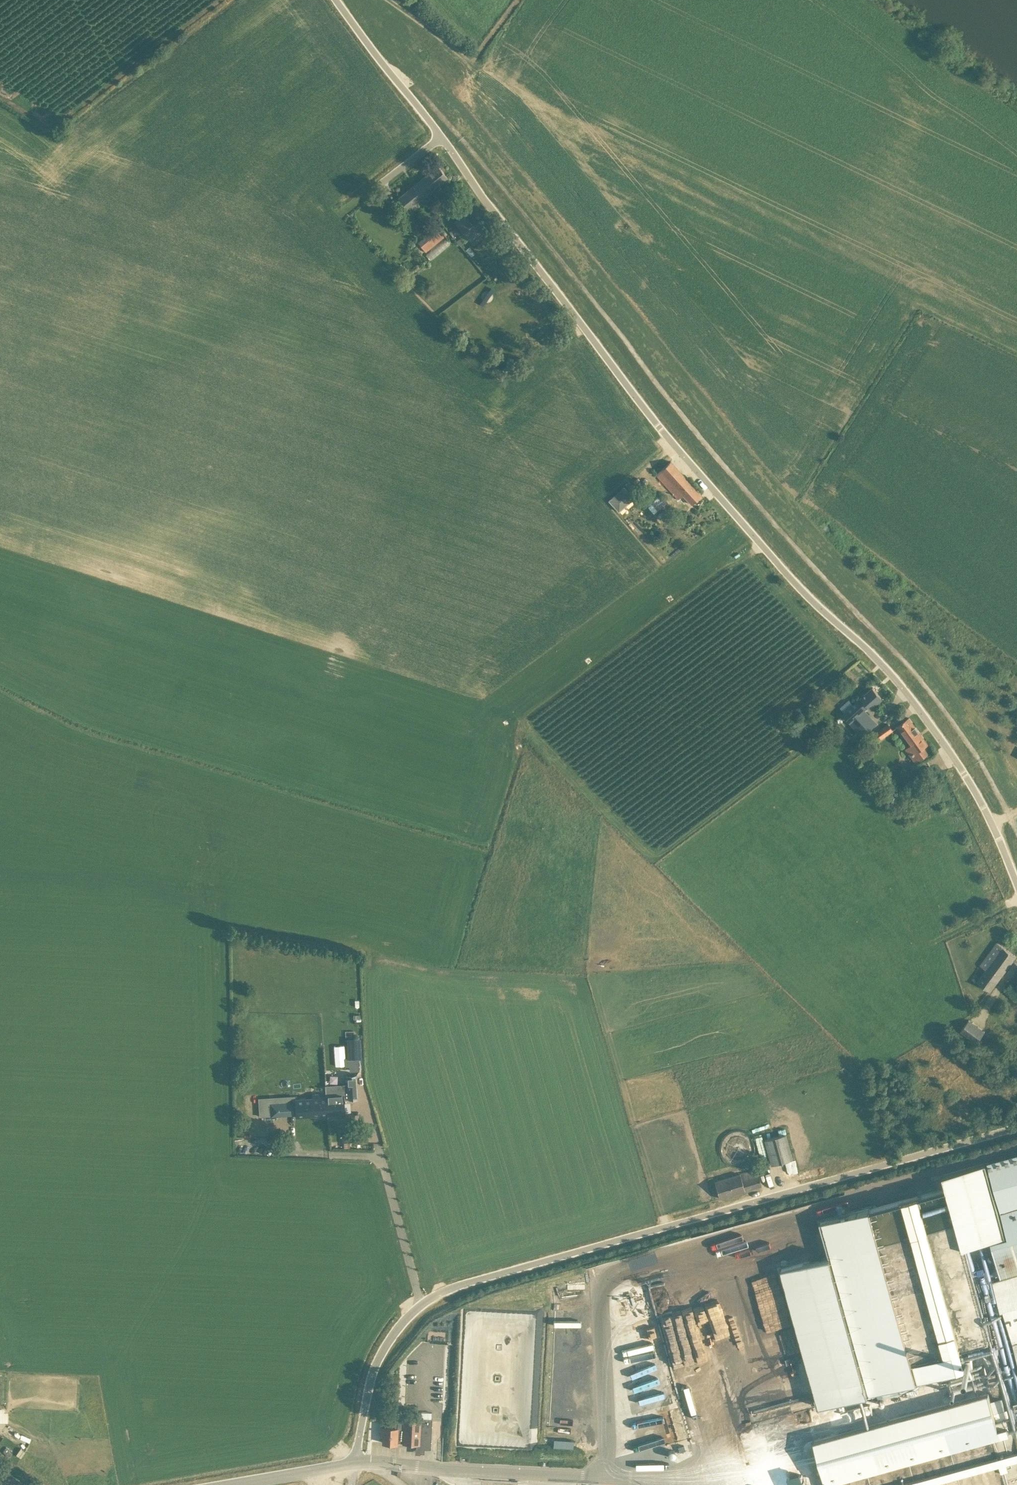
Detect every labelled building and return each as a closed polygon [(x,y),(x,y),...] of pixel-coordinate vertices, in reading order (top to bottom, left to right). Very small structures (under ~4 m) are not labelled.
[(447,176),(438,165),(417,181),(423,189),(426,194),(447,176)] [(423,189),(417,181),(398,196),(408,208),(426,194),(423,189)] [(468,218),(458,226),(469,239),(478,230),(473,224),(468,218)] [(425,229),(428,233),(418,241),(425,251),(444,235),(436,226),(433,229),(430,225),(425,229)] [(702,495),(671,460),(656,474),(679,499),(682,495),(691,504),(702,495)] [(883,697),(873,686),(844,713),(865,735),(877,724),(866,712),(865,710),(869,706),(871,708),(883,697)] [(922,734),(909,717),(897,726),(911,744),(906,748),(917,762),(928,753),(924,747),(928,743),(922,734)] [(879,740),(894,729),(889,723),(875,733),(876,735),(868,741),(871,744),(878,739),(879,740)] [(998,942),(994,947),(983,962),(988,966),(977,981),(990,991),(1016,955),(998,942)] [(960,1030),(976,1042),(985,1031),(969,1019),(960,1030)] [(360,1039),(347,1039),(348,1057),(361,1057),(360,1039)] [(337,1074),(329,1074),(330,1082),(337,1082),(337,1074)] [(295,1097),(296,1115),(345,1113),(344,1096),(348,1096),(348,1098),(358,1098),(358,1084),(357,1084),(348,1085),(348,1084),(348,1085),(326,1086),(326,1092),(310,1092),(310,1097),(295,1097)] [(751,1123),(754,1133),(769,1129),(766,1118),(751,1123)] [(792,1158),(785,1133),(765,1138),(772,1164),(792,1158)] [(915,1380),(963,1366),(974,1363),(969,1346),(989,1340),(963,1245),(990,1238),(1001,1275),(1016,1270),(1016,1152),(985,1161),(985,1162),(942,1173),(946,1187),(869,1208),(869,1207),(820,1221),(829,1255),(782,1268),(792,1306),(820,1406),(915,1380)] [(785,1161),(788,1177),(798,1175),(794,1159),(785,1161)] [(759,1174),(757,1167),(714,1180),(719,1197),(761,1185),(761,1184),(770,1182),(767,1171),(759,1174)] [(992,1279),(1001,1309),(1003,1308),(1016,1357),(1016,1272),(992,1279)] [(628,1332),(643,1331),(642,1321),(628,1322),(628,1332)] [(665,1348),(676,1347),(672,1325),(662,1327),(665,1348)] [(1009,1416),(996,1420),(988,1392),(889,1419),(814,1440),(821,1463),(820,1464),(822,1471),(823,1471),(825,1479),(826,1478),(828,1484),(1016,1484),(1016,1444),(1009,1416)] [(403,1442),(417,1443),(417,1448),(419,1448),(420,1449),(420,1452),(424,1452),(424,1448),(431,1448),(432,1418),(421,1417),(421,1418),(403,1418),(403,1422),(398,1421),(398,1419),(381,1418),(380,1434),(383,1434),(383,1442),(387,1442),(397,1443),(397,1440),(403,1440),(403,1442)] [(574,1440),(554,1438),(553,1447),(574,1449),(574,1440)]
